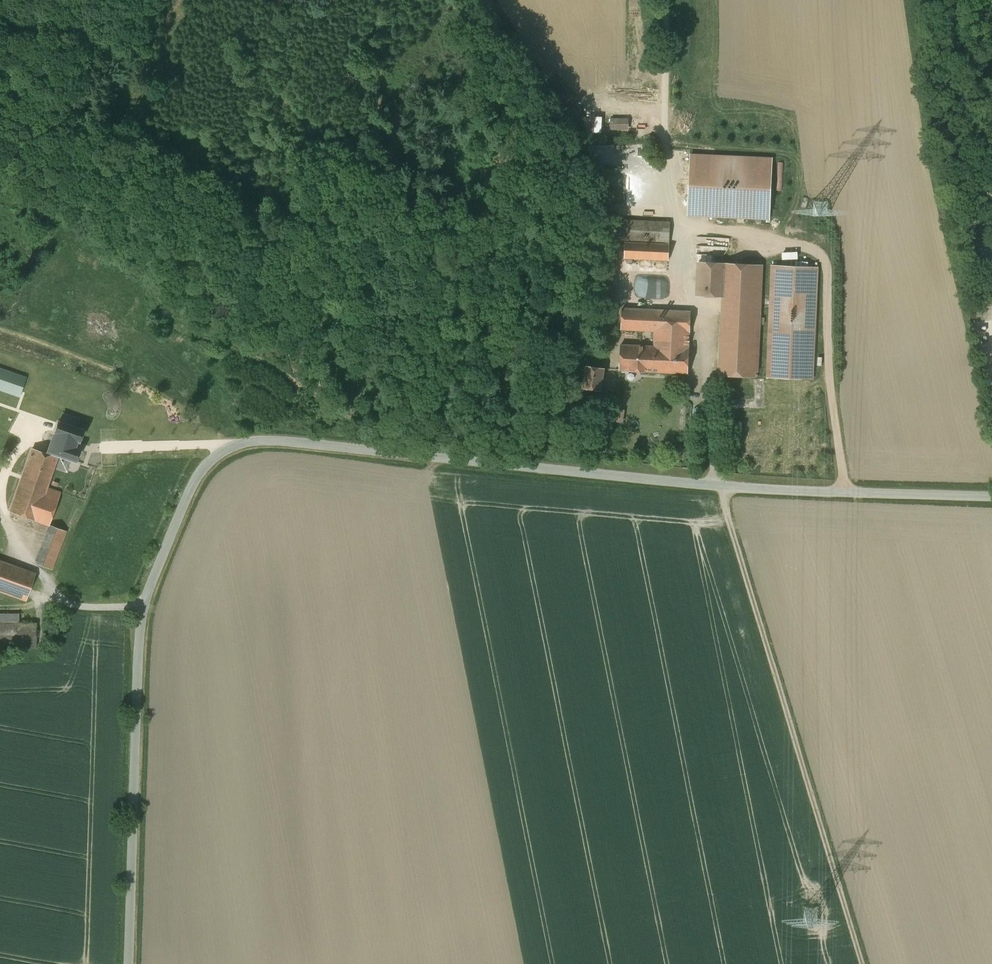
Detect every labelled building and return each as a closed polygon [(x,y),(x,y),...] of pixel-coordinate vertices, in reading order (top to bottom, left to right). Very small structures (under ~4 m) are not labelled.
[(608,129),(608,121),(594,121),(593,128),(608,129)] [(770,221),(773,161),(691,157),(688,218),(770,221)] [(670,222),(607,219),(607,239),(669,242),(670,222)] [(698,236),(697,252),(730,252),(730,237),(698,236)] [(669,244),(625,242),(625,258),(669,260),(669,244)] [(610,257),(601,257),(597,328),(612,329),(615,258),(610,257)] [(724,297),(720,375),(756,377),(757,359),(762,265),(699,262),(698,296),(724,297)] [(768,377),(812,380),(818,268),(774,266),(768,377)] [(691,312),(622,309),(621,329),(654,331),(654,346),(662,347),(660,372),(688,373),(691,312)] [(654,346),(621,345),(620,370),(660,372),(662,347),(654,346)] [(0,360),(0,369),(15,374),(17,365),(0,360)] [(605,369),(586,366),(583,388),(601,391),(605,369)] [(0,369),(0,390),(20,397),(26,378),(15,374),(0,369)] [(36,400),(27,397),(23,408),(32,412),(36,400)] [(625,421),(626,408),(614,408),(613,421),(625,421)] [(83,431),(58,422),(54,433),(48,452),(59,456),(75,461),(79,450),(74,449),(76,441),(79,442),(83,431)] [(0,432),(0,442),(15,447),(18,439),(0,432)] [(32,448),(10,512),(49,525),(61,492),(47,487),(59,456),(48,452),(47,453),(32,448)] [(53,526),(38,564),(52,569),(66,531),(53,526)] [(0,561),(0,591),(26,600),(35,574),(0,561)] [(0,614),(0,623),(18,624),(18,614),(0,614)] [(36,649),(36,624),(18,624),(0,623),(0,648),(36,649)]
